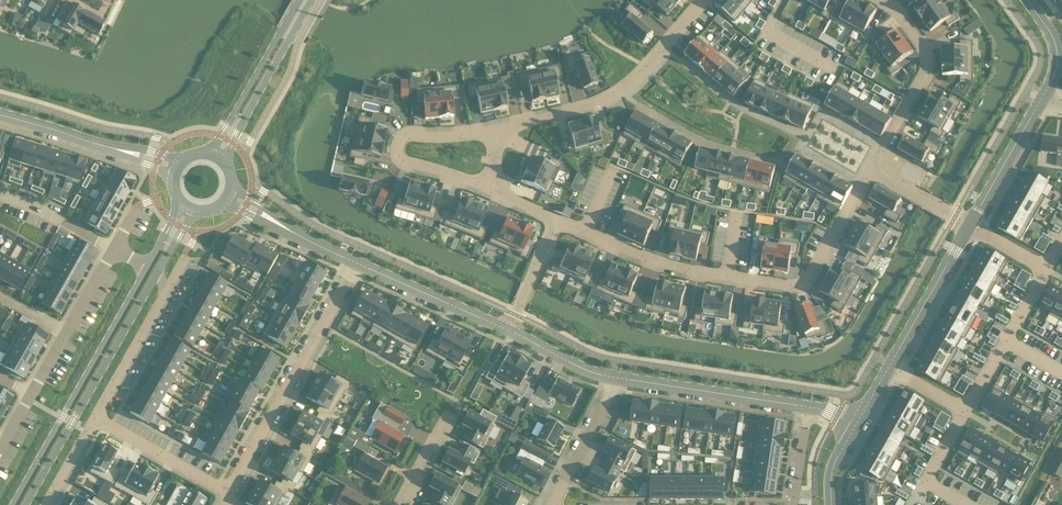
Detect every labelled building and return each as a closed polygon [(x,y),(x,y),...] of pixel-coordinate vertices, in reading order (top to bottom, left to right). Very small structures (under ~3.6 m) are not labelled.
[(650,9),(655,4),(668,16),(678,5),(671,0),(642,0),(641,1),(650,9)] [(744,12),(730,0),(720,0),(715,5),(736,22),(744,12)] [(751,0),(730,0),(744,12),(753,2),(751,0)] [(813,4),(824,11),(822,16),(828,19),(834,8),(829,5),(831,0),(815,0),(813,4)] [(851,29),(864,4),(857,0),(850,0),(838,22),(851,29)] [(922,20),(943,6),(939,0),(927,0),(914,9),(922,20)] [(65,1),(56,18),(63,22),(58,29),(71,36),(73,32),(85,12),(85,11),(72,4),(72,5),(65,1)] [(621,24),(630,33),(629,34),(635,40),(636,38),(644,44),(654,33),(638,20),(643,14),(631,4),(626,10),(630,14),(621,24)] [(864,4),(851,29),(862,35),(861,37),(867,41),(874,30),(868,27),(877,11),(864,4)] [(943,6),(922,20),(930,32),(945,21),(949,27),(959,19),(955,13),(951,16),(943,6)] [(85,12),(73,32),(84,38),(88,30),(99,36),(106,23),(85,12)] [(17,13),(13,21),(18,24),(23,16),(17,13)] [(39,19),(35,26),(40,29),(45,22),(39,19)] [(964,27),(968,34),(983,26),(979,20),(964,27)] [(45,22),(40,29),(46,33),(51,25),(45,22)] [(876,45),(884,56),(905,41),(904,40),(906,39),(900,31),(898,32),(897,30),(883,41),(876,45)] [(876,31),(871,38),(876,45),(883,41),(876,31)] [(702,34),(684,55),(695,64),(710,45),(711,46),(713,44),(702,34)] [(892,76),(902,68),(898,63),(913,53),(905,41),(884,56),(892,67),(887,70),(892,76)] [(973,61),(973,41),(960,41),(960,47),(942,48),(942,62),(973,61)] [(711,46),(710,45),(695,64),(704,72),(720,53),(719,53),(711,46)] [(719,53),(720,53),(704,72),(714,80),(731,60),(721,51),(719,53)] [(572,55),(564,58),(569,73),(576,70),(583,90),(586,89),(586,91),(596,88),(595,85),(597,85),(594,75),(596,74),(593,67),(591,67),(586,53),(573,58),(572,55)] [(731,60),(714,80),(723,88),(740,68),(731,60)] [(942,62),(942,76),(960,76),(960,82),(973,82),(973,61),(942,62)] [(559,65),(539,70),(545,100),(559,97),(555,79),(562,78),(559,65)] [(751,77),(740,68),(723,88),(734,97),(751,77)] [(539,70),(519,74),(521,87),(528,85),(532,103),(545,100),(539,70)] [(494,111),(508,108),(504,90),(510,89),(507,76),(500,78),(501,81),(488,83),(494,111)] [(420,88),(419,77),(411,78),(412,89),(420,88)] [(745,103),(757,109),(765,89),(768,85),(755,79),(745,103)] [(391,88),(364,81),(361,96),(388,102),(388,100),(391,100),(393,91),(391,90),(391,88)] [(408,82),(400,82),(400,100),(408,99),(408,82)] [(825,105),(837,112),(847,94),(848,94),(850,89),(838,82),(825,105)] [(470,98),(476,96),(480,114),(483,113),(483,116),(493,114),(492,111),(494,111),(488,83),(475,86),(475,84),(467,85),(470,98)] [(439,118),(453,117),(452,99),(458,99),(457,86),(437,88),(439,118)] [(437,88),(416,89),(417,102),(424,102),(425,119),(439,118),(437,88)] [(765,89),(757,109),(768,114),(776,94),(765,89)] [(776,94),(768,114),(779,119),(790,94),(778,89),(776,94)] [(949,119),(956,108),(958,109),(962,102),(951,96),(947,102),(932,93),(925,105),(949,119)] [(790,94),(779,119),(791,124),(801,99),(790,94)] [(847,94),(837,112),(848,118),(858,100),(848,94),(847,94)] [(814,105),(801,99),(791,124),(803,129),(814,105)] [(869,106),(858,100),(848,118),(858,125),(869,106)] [(925,105),(918,117),(933,126),(930,132),(941,138),(945,132),(943,131),(949,119),(925,105)] [(880,112),(869,106),(858,125),(869,131),(880,112)] [(635,141),(648,118),(636,112),(623,135),(635,141)] [(892,119),(880,112),(869,131),(881,137),(892,119)] [(354,137),(384,144),(387,130),(370,126),(371,119),(359,116),(354,137)] [(594,117),(580,121),(588,148),(601,144),(602,147),(609,145),(605,133),(599,134),(594,117)] [(635,141),(646,148),(649,143),(659,124),(648,118),(635,141)] [(580,121),(567,125),(572,143),(566,144),(568,152),(574,150),(575,152),(588,148),(580,121)] [(670,131),(659,124),(649,143),(659,149),(670,131)] [(670,131),(659,149),(656,153),(668,160),(681,137),(670,131)] [(384,144),(354,137),(349,157),(362,160),(363,154),(381,158),(384,144)] [(668,160),(680,167),(693,144),(681,137),(668,160)] [(936,155),(940,148),(927,140),(923,147),(905,137),(898,150),(925,165),(932,152),(936,155)] [(1058,154),(1056,166),(1061,167),(1061,140),(1044,138),(1042,152),(1058,154)] [(28,144),(15,140),(7,165),(20,169),(22,164),(28,144)] [(39,147),(28,144),(22,164),(33,167),(39,147)] [(531,156),(544,159),(547,146),(534,144),(531,156)] [(33,167),(44,171),(50,150),(39,147),(33,167)] [(708,172),(714,152),(700,148),(695,169),(708,172)] [(44,171),(43,173),(55,177),(56,174),(62,154),(50,150),(44,171)] [(707,177),(719,180),(726,155),(714,152),(708,172),(707,177)] [(62,154),(56,174),(66,178),(67,178),(73,158),(62,154)] [(719,180),(731,183),(738,158),(726,155),(719,180)] [(783,178),(795,185),(808,162),(796,155),(783,178)] [(527,168),(526,169),(549,180),(549,179),(554,168),(559,170),(562,163),(550,158),(548,164),(531,157),(530,159),(528,158),(524,167),(527,168)] [(73,158),(67,178),(66,178),(65,180),(78,184),(86,161),(73,158)] [(731,183),(744,187),(750,161),(738,158),(731,183)] [(744,187),(756,190),(762,164),(750,161),(744,187)] [(795,185),(807,191),(808,189),(819,168),(808,162),(795,185)] [(756,190),(769,193),(775,167),(762,164),(756,190)] [(818,194),(818,195),(830,174),(819,168),(808,189),(818,194)] [(1033,173),(1039,177),(1042,171),(1036,168),(1033,173)] [(129,193),(136,181),(134,180),(136,177),(129,173),(127,176),(115,169),(108,181),(111,182),(129,193)] [(526,169),(520,182),(548,194),(554,181),(549,179),(549,180),(526,169)] [(571,188),(580,192),(587,177),(577,173),(571,188)] [(1030,173),(1023,184),(1041,194),(1042,194),(1048,183),(1030,173)] [(817,197),(828,203),(841,180),(830,174),(818,195),(818,194),(817,197)] [(369,183),(342,176),(338,191),(365,197),(366,194),(368,195),(371,186),(368,185),(369,183)] [(412,180),(412,182),(409,182),(404,199),(398,197),(395,209),(414,215),(423,186),(421,185),(422,183),(412,180)] [(828,203),(840,210),(853,187),(841,180),(828,203)] [(123,203),(129,193),(111,182),(105,192),(123,203)] [(1041,194),(1023,184),(1017,195),(1040,208),(1046,196),(1042,194),(1041,194)] [(436,189),(423,186),(414,215),(434,221),(438,209),(431,207),(436,189)] [(894,212),(901,200),(877,186),(876,188),(874,187),(869,196),(871,197),(870,199),(887,209),(884,215),(898,223),(902,216),(894,212)] [(389,192),(382,189),(374,206),(381,209),(389,192)] [(123,203),(105,192),(103,190),(97,201),(118,213),(123,203)] [(687,205),(688,199),(676,195),(674,202),(687,205)] [(1034,219),(1040,208),(1017,195),(1011,206),(1034,219)] [(713,204),(715,198),(706,196),(705,202),(713,204)] [(118,213),(97,201),(95,199),(88,210),(111,224),(118,213)] [(474,204),(461,199),(455,215),(449,213),(444,225),(463,232),(474,204)] [(487,209),(474,204),(463,232),(482,240),(487,228),(481,226),(487,209)] [(572,211),(556,204),(554,211),(569,218),(572,211)] [(619,235),(631,241),(644,213),(625,205),(620,216),(626,219),(619,235)] [(1027,230),(1034,219),(1011,206),(1005,217),(1027,230)] [(88,210),(82,222),(105,235),(111,224),(88,210)] [(644,246),(651,230),(657,233),(662,221),(644,213),(631,241),(644,246)] [(520,223),(507,217),(500,234),(494,231),(489,243),(509,251),(510,249),(509,248),(520,223)] [(1027,230),(1005,217),(998,228),(1021,241),(1027,230)] [(796,220),(795,229),(811,231),(813,223),(796,220)] [(878,249),(888,231),(877,225),(874,231),(858,222),(852,234),(878,249)] [(533,229),(520,223),(509,248),(510,249),(521,254),(520,256),(527,259),(532,248),(526,245),(533,229)] [(683,258),(689,231),(677,228),(677,225),(670,224),(667,236),(674,237),(669,255),(683,258)] [(894,246),(902,231),(893,227),(886,242),(894,246)] [(62,236),(64,231),(59,228),(56,233),(62,236)] [(8,237),(11,232),(4,229),(2,233),(8,237)] [(696,261),(700,244),(707,245),(710,233),(703,231),(702,234),(689,231),(683,258),(696,261)] [(14,241),(17,236),(11,232),(8,237),(14,241)] [(845,246),(860,255),(857,260),(868,267),(878,249),(852,234),(845,246)] [(51,241),(56,244),(59,237),(55,235),(51,241)] [(234,261),(233,260),(244,242),(233,236),(220,259),(231,265),(234,261)] [(775,271),(779,246),(778,246),(766,244),(767,239),(759,238),(757,250),(764,251),(761,269),(775,271)] [(28,249),(31,244),(25,240),(22,245),(28,249)] [(71,252),(89,262),(95,252),(77,242),(77,243),(71,240),(66,249),(71,252)] [(52,250),(56,244),(51,241),(48,247),(52,250)] [(779,246),(775,271),(788,273),(791,255),(797,256),(799,244),(779,241),(778,246),(779,246)] [(233,260),(234,261),(244,266),(245,265),(244,265),(254,248),(254,247),(244,242),(233,260)] [(35,252),(37,248),(31,244),(28,249),(35,252)] [(254,247),(254,248),(244,265),(245,265),(255,271),(256,269),(267,250),(256,244),(254,247)] [(571,276),(582,250),(569,245),(562,261),(556,258),(551,270),(558,273),(559,271),(571,276)] [(986,249),(980,261),(1000,272),(1000,273),(1002,274),(1009,262),(986,249)] [(256,269),(267,275),(278,256),(267,250),(256,269)] [(571,276),(583,281),(582,284),(589,287),(594,275),(588,272),(595,256),(582,250),(571,276)] [(66,262),(84,272),(89,262),(71,252),(66,262)] [(8,260),(0,255),(0,275),(8,260)] [(39,262),(44,264),(48,258),(43,255),(39,262)] [(284,264),(288,258),(283,255),(279,261),(284,264)] [(0,275),(0,279),(8,284),(19,265),(8,260),(0,275)] [(980,261),(974,272),(994,283),(1000,273),(1000,272),(980,261)] [(36,268),(41,270),(44,264),(39,262),(36,268)] [(60,273),(78,283),(84,272),(66,262),(60,273)] [(320,284),(326,274),(305,262),(299,272),(298,272),(320,284)] [(614,298),(626,270),(624,269),(625,267),(616,263),(615,265),(613,264),(606,281),(600,278),(595,290),(614,298)] [(30,272),(19,265),(8,284),(19,290),(30,272)] [(282,268),(277,266),(274,272),(278,275),(282,268)] [(826,279),(852,295),(862,277),(851,271),(848,276),(833,268),(826,279)] [(219,274),(225,277),(228,272),(222,269),(221,271),(219,274)] [(614,298),(633,306),(638,294),(632,291),(639,275),(626,270),(614,298)] [(320,284),(298,272),(299,272),(296,271),(290,282),(295,284),(314,295),(320,284)] [(228,272),(225,277),(231,281),(233,278),(234,276),(228,272)] [(275,281),(278,275),(274,272),(270,278),(275,281)] [(994,283),(974,272),(967,283),(990,295),(996,284),(994,283)] [(78,283),(60,273),(54,283),(72,293),(78,283)] [(204,285),(223,295),(229,285),(210,274),(204,285)] [(28,282),(32,285),(36,279),(31,276),(28,282)] [(842,312),(852,295),(826,279),(819,291),(835,300),(831,306),(842,312)] [(240,285),(246,289),(249,284),(242,281),(241,282),(240,285)] [(666,312),(673,285),(659,281),(655,299),(648,297),(645,310),(665,315),(666,312)] [(24,288),(29,291),(32,285),(28,282),(24,288)] [(72,293),(54,283),(48,293),(66,304),(72,293)] [(967,283),(961,294),(979,304),(983,307),(990,295),(967,283)] [(252,293),(254,289),(255,288),(249,284),(246,289),(252,293)] [(314,295),(295,284),(289,294),(308,305),(314,295)] [(734,292),(735,285),(708,284),(707,291),(734,292)] [(198,295),(217,306),(223,295),(204,285),(198,295)] [(679,315),(678,318),(685,320),(688,307),(682,306),(686,288),(673,285),(666,312),(679,315)] [(270,289),(265,286),(262,293),(267,295),(270,289)] [(1051,286),(1041,304),(1052,310),(1061,293),(1061,294),(1061,292),(1051,286)] [(365,316),(364,316),(375,297),(364,291),(351,314),(362,321),(365,316)] [(308,305),(289,294),(286,292),(280,303),(304,317),(310,306),(308,305)] [(716,319),(720,294),(706,292),(703,309),(696,308),(695,321),(702,322),(703,317),(716,319)] [(66,304),(48,293),(41,304),(60,315),(66,304)] [(263,302),(267,295),(262,293),(258,299),(263,302)] [(1061,293),(1052,310),(1049,315),(1059,321),(1061,316),(1061,294),(1061,293)] [(715,324),(735,327),(737,314),(731,313),(733,296),(720,294),(716,319),(715,324)] [(979,304),(961,294),(955,304),(973,315),(973,314),(979,304)] [(192,305),(211,316),(217,306),(198,295),(192,305)] [(364,316),(365,316),(374,322),(375,322),(385,303),(375,297),(364,316)] [(763,326),(764,326),(768,301),(754,299),(752,317),(745,316),(743,328),(750,329),(751,324),(763,326)] [(248,310),(251,306),(252,304),(247,301),(243,307),(248,310)] [(784,335),(786,322),(779,321),(782,303),(768,301),(764,326),(763,326),(763,331),(784,335)] [(304,317),(280,303),(275,314),(298,327),(304,317)] [(385,303),(375,322),(374,322),(372,326),(382,332),(396,309),(385,303)] [(817,323),(810,303),(796,309),(799,318),(797,319),(800,326),(802,326),(807,340),(821,335),(822,338),(829,335),(824,320),(817,323)] [(973,314),(973,315),(955,304),(949,315),(971,328),(978,317),(973,314)] [(205,326),(211,316),(192,305),(187,316),(205,326)] [(248,310),(247,312),(252,314),(256,308),(251,306),(248,310)] [(245,316),(247,312),(248,310),(243,307),(240,314),(245,316)] [(396,309),(382,332),(393,338),(406,315),(396,309)] [(247,312),(245,316),(244,318),(248,321),(252,314),(247,312)] [(298,327),(275,314),(269,324),(292,337),(298,327)] [(406,315),(393,338),(403,344),(416,321),(406,315)] [(949,315),(943,326),(963,338),(965,340),(971,328),(949,315)] [(181,326),(200,337),(205,326),(187,316),(181,326)] [(238,323),(235,321),(233,320),(229,326),(234,329),(238,323)] [(427,327),(416,321),(403,344),(414,350),(427,327)] [(24,322),(18,333),(41,347),(47,336),(47,337),(47,336),(24,322)] [(292,337),(269,324),(263,335),(286,348),(292,337)] [(193,347),(200,337),(181,326),(175,337),(193,347)] [(231,335),(234,329),(229,326),(226,332),(227,333),(231,335)] [(963,338),(943,326),(936,337),(957,349),(957,348),(963,338)] [(447,329),(439,343),(433,339),(426,351),(444,362),(459,335),(447,329)] [(352,338),(355,333),(348,330),(347,331),(346,335),(352,338)] [(243,334),(238,331),(234,338),(237,339),(239,340),(243,334)] [(12,343),(35,357),(41,347),(18,333),(12,343)] [(355,333),(352,338),(358,342),(360,339),(361,337),(355,333)] [(459,335),(444,362),(462,372),(469,360),(463,356),(471,342),(459,335)] [(798,336),(787,336),(786,345),(797,346),(798,336)] [(957,348),(957,349),(936,337),(930,348),(953,361),(959,349),(957,348)] [(166,352),(185,362),(191,351),(172,341),(166,352)] [(222,350),(226,343),(223,342),(221,341),(218,347),(222,350)] [(373,350),(375,345),(369,342),(368,343),(366,346),(373,350)] [(12,343),(6,354),(29,367),(35,357),(12,343)] [(379,353),(381,350),(381,349),(375,345),(373,350),(379,353)] [(219,356),(222,350),(218,347),(214,353),(216,354),(219,356)] [(953,361),(930,348),(924,359),(947,372),(953,361)] [(254,360),(273,371),(279,360),(260,349),(254,360)] [(227,350),(224,356),(228,359),(232,353),(230,352),(227,350)] [(160,362),(179,373),(185,362),(166,352),(160,362)] [(393,362),(396,357),(390,353),(389,355),(387,358),(393,362)] [(508,353),(499,369),(493,365),(485,378),(503,388),(520,359),(513,355),(513,356),(508,353)] [(6,354),(0,364),(0,365),(23,378),(24,377),(29,367),(6,354)] [(220,363),(223,364),(225,365),(228,359),(224,356),(220,363)] [(396,357),(393,362),(399,365),(401,362),(402,360),(396,357)] [(520,359),(503,388),(522,399),(529,385),(522,382),(531,366),(526,363),(527,363),(520,359)] [(924,359),(918,370),(940,383),(947,372),(924,359)] [(248,370),(267,381),(273,371),(254,360),(248,370)] [(155,372),(173,383),(179,373),(160,362),(155,372)] [(412,372),(419,376),(422,369),(416,365),(412,372)] [(208,375),(211,369),(208,367),(207,366),(203,372),(208,375)] [(267,381),(248,370),(243,380),(243,381),(259,390),(261,392),(267,381)] [(220,374),(218,373),(215,371),(212,377),(217,380),(220,374)] [(149,382),(168,393),(173,383),(155,372),(149,382)] [(204,381),(208,375),(203,372),(200,379),(201,380),(204,381)] [(319,374),(312,386),(339,401),(349,383),(337,376),(333,382),(319,374)] [(459,384),(463,377),(456,374),(453,381),(459,384)] [(208,383),(211,385),(213,386),(217,380),(212,377),(208,383)] [(546,401),(550,394),(572,406),(581,390),(557,378),(553,387),(542,381),(535,395),(546,401)] [(243,381),(241,380),(235,390),(254,401),(259,391),(259,390),(243,381)] [(143,393),(162,403),(168,393),(149,382),(143,393)] [(994,414),(995,413),(994,413),(1004,396),(1007,391),(995,385),(983,407),(994,414)] [(316,412),(318,414),(319,413),(329,419),(329,418),(339,401),(312,386),(306,398),(320,406),(316,412)] [(202,391),(199,389),(197,388),(193,394),(198,397),(202,391)] [(348,403),(354,393),(346,389),(340,399),(348,403)] [(6,408),(12,398),(0,390),(0,405),(6,408)] [(254,401),(235,390),(229,401),(231,402),(248,411),(254,401)] [(202,391),(198,397),(203,400),(206,393),(205,392),(202,391)] [(476,401),(479,396),(472,392),(469,397),(476,401)] [(923,402),(906,392),(899,403),(917,413),(923,402)] [(162,403),(143,393),(137,403),(156,414),(162,403)] [(195,403),(198,397),(193,394),(190,400),(192,401),(195,403)] [(1004,396),(994,413),(995,413),(1003,418),(1013,401),(1004,396)] [(1013,401),(1003,418),(1014,424),(1023,407),(1024,407),(1026,402),(1015,396),(1013,401)] [(203,400),(198,397),(195,403),(198,405),(199,406),(203,400)] [(647,403),(646,403),(635,401),(632,422),(644,424),(647,403)] [(250,412),(248,411),(231,402),(225,412),(244,423),(250,412)] [(549,413),(528,402),(526,405),(535,410),(534,413),(545,419),(549,413)] [(644,424),(656,425),(659,405),(659,404),(647,402),(646,403),(647,403),(644,424)] [(131,414),(150,425),(156,414),(137,403),(131,414)] [(893,414),(915,427),(922,415),(917,413),(899,403),(893,414)] [(166,414),(168,406),(161,404),(159,412),(166,414)] [(656,425),(668,427),(671,407),(659,405),(656,425)] [(517,406),(509,419),(517,423),(523,412),(524,410),(517,406)] [(379,422),(370,438),(395,452),(404,436),(395,431),(399,425),(400,426),(405,417),(388,407),(383,415),(388,419),(385,425),(379,422)] [(668,427),(679,429),(683,408),(671,407),(668,427)] [(1023,407),(1014,424),(1023,429),(1033,412),(1024,407),(1023,407)] [(180,414),(185,416),(188,410),(185,408),(183,408),(180,414)] [(700,411),(688,409),(685,430),(697,432),(700,411)] [(496,417),(483,410),(479,418),(469,413),(468,414),(467,413),(464,419),(465,420),(462,425),(470,429),(465,439),(483,448),(494,426),(492,425),(496,417)] [(697,432),(709,434),(712,413),(700,411),(697,432)] [(188,419),(193,421),(197,415),(195,414),(192,412),(188,419)] [(219,422),(238,433),(244,423),(225,412),(219,422)] [(329,418),(329,419),(319,413),(318,414),(315,419),(303,412),(296,423),(321,437),(331,420),(329,418)] [(709,434),(721,435),(724,415),(724,414),(712,412),(712,413),(709,434)] [(1042,418),(1033,412),(1023,429),(1032,434),(1033,435),(1042,418)] [(552,413),(549,418),(560,424),(563,419),(552,413)] [(1033,435),(1032,434),(1032,435),(1043,442),(1056,419),(1045,413),(1042,418),(1033,435)] [(185,416),(180,414),(176,420),(178,421),(181,423),(185,416)] [(893,414),(887,425),(905,435),(904,435),(909,438),(915,427),(893,414)] [(721,435),(733,437),(736,417),(724,415),(721,435)] [(185,425),(188,427),(190,428),(193,421),(188,419),(185,425)] [(548,419),(537,439),(553,448),(564,428),(548,419)] [(785,436),(785,435),(786,424),(766,421),(764,433),(785,436)] [(238,433),(219,422),(213,433),(232,443),(238,433)] [(321,437),(296,423),(290,435),(302,442),(299,448),(300,449),(300,448),(311,455),(312,454),(321,437)] [(880,436),(898,446),(899,445),(904,435),(905,435),(887,425),(880,436)] [(336,433),(342,436),(346,430),(339,426),(336,433)] [(347,435),(358,441),(363,433),(351,427),(349,430),(347,435)] [(173,437),(176,431),(173,429),(172,428),(168,434),(173,437)] [(981,437),(982,436),(970,429),(960,447),(971,453),(981,436),(981,437)] [(185,436),(183,435),(180,433),(177,439),(181,442),(185,436)] [(213,433),(207,443),(226,454),(232,443),(213,433)] [(764,433),(762,445),(783,448),(785,436),(785,435),(785,436),(764,433)] [(874,447),(897,459),(903,448),(899,445),(898,446),(880,436),(874,447)] [(981,436),(971,453),(980,459),(990,442),(981,437),(981,436)] [(621,470),(620,471),(625,473),(637,451),(611,437),(605,450),(612,454),(607,463),(621,470)] [(357,441),(353,447),(365,454),(368,448),(357,441)] [(1000,447),(990,442),(980,459),(977,463),(988,469),(1000,447)] [(201,454),(220,464),(226,454),(207,443),(201,454)] [(547,472),(541,469),(544,462),(545,463),(549,456),(524,443),(523,443),(521,449),(520,449),(521,450),(516,460),(522,463),(516,475),(540,487),(547,472)] [(479,454),(461,444),(456,454),(449,450),(448,453),(446,452),(442,460),(444,460),(442,463),(463,474),(469,462),(473,464),(479,454)] [(93,467),(90,472),(112,484),(113,484),(120,471),(110,466),(117,453),(118,453),(118,452),(115,451),(116,449),(108,445),(108,446),(105,445),(104,446),(105,446),(100,455),(99,454),(95,461),(96,462),(93,467),(93,466),(92,467),(93,467)] [(760,456),(781,459),(783,448),(762,445),(760,456)] [(311,455),(300,448),(300,449),(297,454),(283,447),(276,459),(298,471),(302,474),(313,455),(312,454),(311,455)] [(874,447),(868,457),(891,470),(897,459),(874,447)] [(1000,447),(988,469),(998,475),(1001,470),(1000,470),(1010,453),(1000,447)] [(1061,451),(1049,474),(1061,481),(1061,478),(1061,451)] [(1019,458),(1010,453),(1000,470),(1001,470),(1009,475),(1010,475),(1019,458)] [(364,455),(355,471),(378,484),(386,468),(364,455)] [(781,459),(760,456),(759,468),(779,471),(781,459)] [(868,457),(862,469),(884,482),(891,470),(868,457)] [(1019,458),(1010,475),(1009,475),(1007,480),(1018,486),(1031,464),(1019,457),(1019,458)] [(298,471),(276,459),(270,470),(283,478),(280,484),(289,489),(288,490),(292,492),(296,485),(292,482),(298,471)] [(897,471),(902,463),(898,460),(892,468),(897,471)] [(122,473),(114,486),(132,497),(148,469),(141,465),(141,466),(136,463),(128,477),(122,473)] [(607,463),(603,472),(595,468),(589,481),(610,492),(616,479),(620,471),(621,470),(607,463)] [(779,471),(759,468),(757,480),(777,483),(779,471)] [(132,497),(147,504),(151,504),(158,494),(151,490),(159,476),(154,473),(148,469),(132,497)] [(328,469),(325,475),(347,487),(350,481),(328,469)] [(436,474),(435,476),(434,475),(431,481),(432,482),(430,487),(437,491),(432,500),(441,504),(453,504),(461,490),(462,488),(450,482),(436,474)] [(453,476),(450,482),(462,488),(465,482),(453,476)] [(526,503),(517,499),(521,492),(497,479),(492,489),(508,497),(504,504),(505,504),(525,504),(526,503)] [(664,500),(664,479),(651,479),(651,500),(664,500)] [(664,500),(676,500),(676,479),(664,479),(664,500)] [(687,500),(687,479),(676,479),(676,500),(687,500)] [(699,500),(699,479),(687,479),(687,500),(699,500)] [(711,500),(711,479),(699,479),(699,500),(711,500)] [(711,500),(724,500),(724,479),(711,479),(711,500)] [(280,484),(276,482),(273,488),(259,480),(252,492),(275,504),(277,504),(283,495),(285,496),(288,490),(289,489),(280,484)] [(777,483),(757,480),(755,492),(776,495),(776,494),(777,483)] [(462,488),(461,490),(477,498),(481,490),(465,482),(462,488)] [(881,484),(855,486),(856,499),(876,498),(882,498),(881,484)] [(206,500),(190,491),(189,492),(178,486),(169,501),(176,504),(203,504),(206,500)] [(337,504),(338,504),(366,504),(368,501),(345,489),(337,504)] [(252,492),(245,504),(247,504),(275,504),(252,492)] [(71,504),(107,504),(94,498),(91,504),(77,496),(73,503),(72,503),(71,504)]
